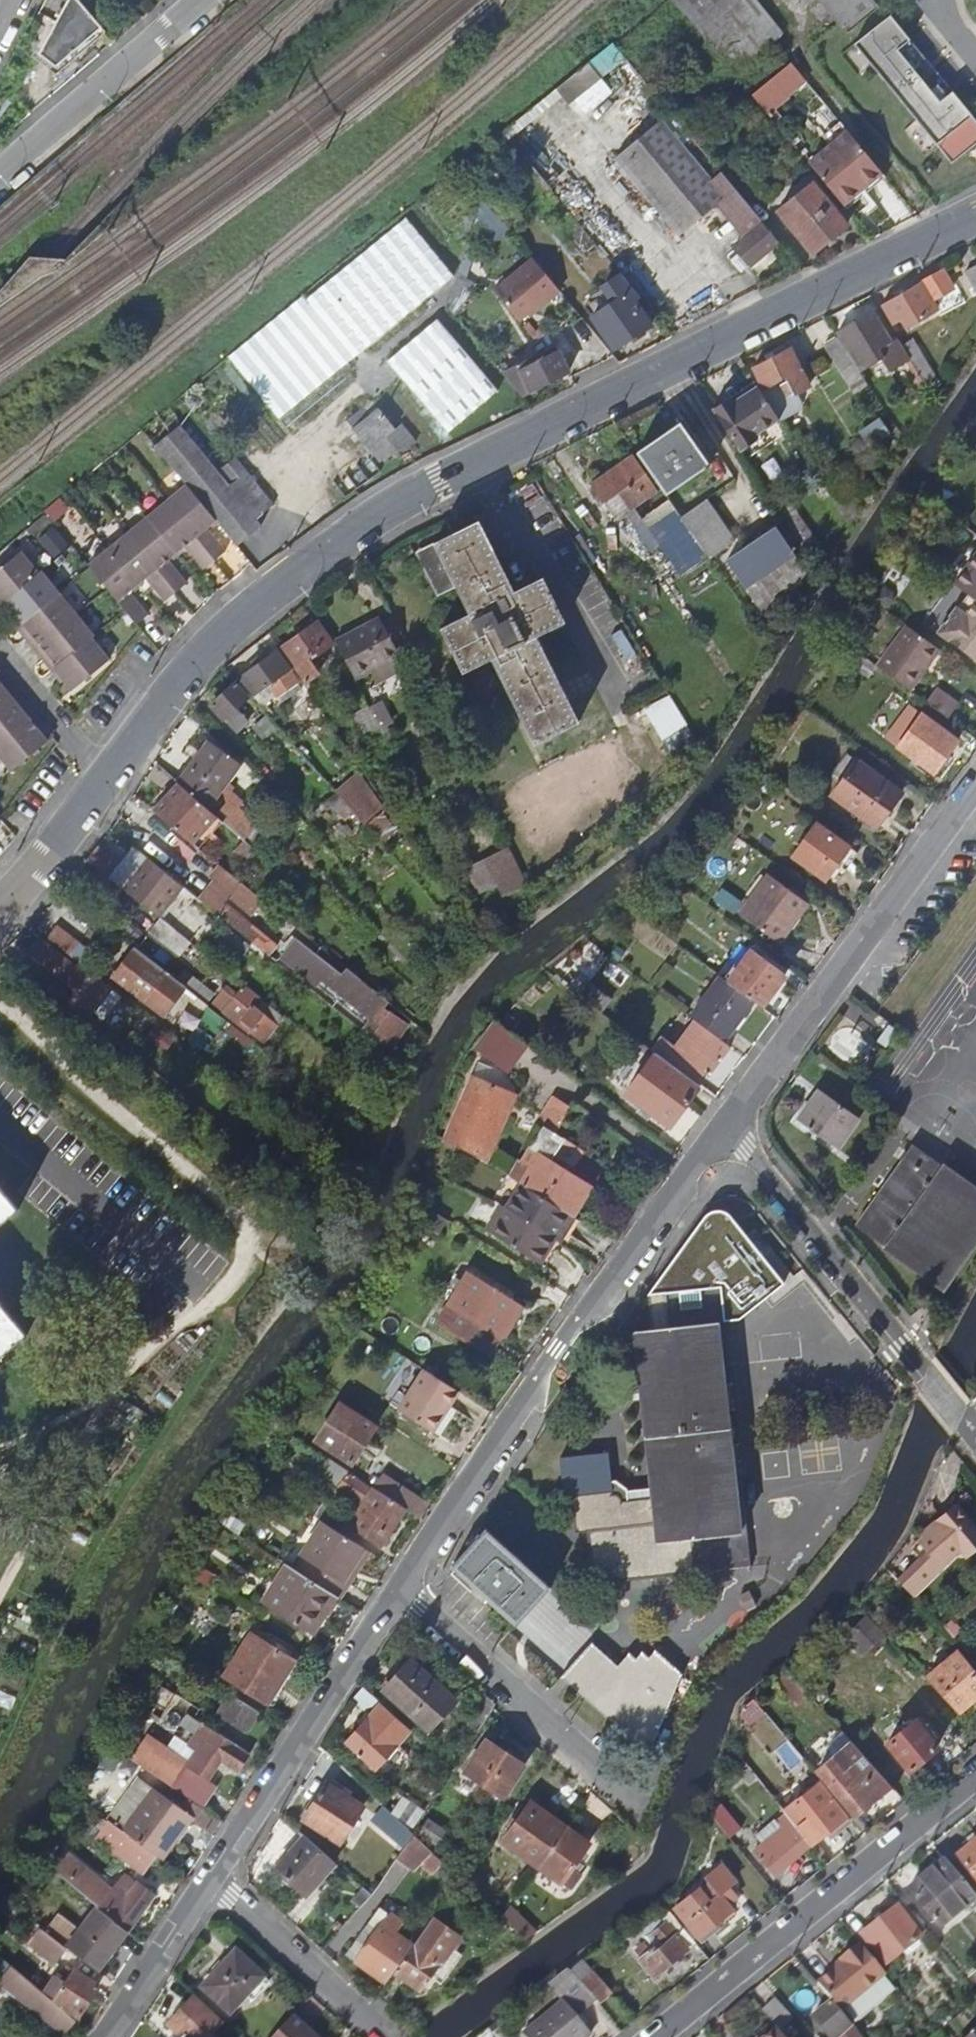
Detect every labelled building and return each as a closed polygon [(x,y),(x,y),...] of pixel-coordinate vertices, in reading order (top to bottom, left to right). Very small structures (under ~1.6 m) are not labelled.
[(44,52),(57,68),(103,29),(79,0),(70,0),(44,52)] [(740,72),(789,32),(763,0),(680,0),(740,72)] [(859,44),(941,144),(975,115),(956,91),(944,101),(927,80),(925,82),(916,72),(919,70),(902,49),(914,39),(894,15),(859,44)] [(917,42),(914,39),(902,49),(919,70),(916,72),(925,82),(927,80),(944,101),(956,91),(953,87),(938,68),(930,58),(917,42)] [(618,97),(602,77),(627,58),(615,42),(558,85),(586,121),(618,97)] [(796,61),(757,93),(771,110),(810,78),(796,61)] [(843,120),(826,134),(835,145),(853,131),(843,120)] [(718,206),(745,237),(762,222),(722,173),(712,181),(663,122),(617,159),(680,237),(718,206)] [(835,145),(814,162),(847,203),(885,171),(853,131),(835,145)] [(522,172),(535,188),(544,180),(527,160),(512,172),(516,177),(522,172)] [(885,171),(847,203),(852,209),(890,177),(885,171)] [(780,213),(815,256),(849,227),(815,185),(800,197),(795,191),(789,196),(794,202),(780,213)] [(496,210),(487,199),(479,223),(496,243),(512,230),(496,210)] [(304,295),(230,359),(246,377),(264,397),(284,420),(456,274),(408,217),(308,300),(304,295)] [(766,229),(738,252),(749,265),(763,254),(768,260),(782,249),(766,229)] [(763,254),(749,265),(754,271),(768,260),(763,254)] [(535,258),(496,290),(520,321),(534,309),(536,312),(562,291),(535,258)] [(975,287),(975,267),(967,273),(975,287)] [(925,282),(886,306),(897,325),(904,321),(909,329),(915,325),(940,310),(935,301),(955,292),(945,272),(925,282)] [(596,313),(614,349),(652,329),(636,300),(643,297),(624,275),(604,286),(614,303),(596,313)] [(841,333),(864,372),(879,363),(879,360),(885,356),(882,351),(894,344),(875,313),(841,333)] [(499,390),(439,318),(389,360),(448,432),(499,390)] [(909,329),(912,334),(918,330),(915,325),(909,329)] [(828,348),(845,374),(858,366),(841,339),(828,348)] [(905,347),(928,382),(938,376),(915,340),(905,347)] [(757,369),(767,389),(763,392),(781,420),(782,421),(802,410),(805,404),(799,394),(813,386),(793,349),(777,358),(774,353),(767,357),(769,362),(757,369)] [(506,375),(523,396),(570,372),(559,351),(524,371),(520,365),(510,370),(506,363),(501,366),(506,375)] [(228,359),(180,401),(207,433),(238,407),(244,414),(262,398),(228,359)] [(731,398),(715,409),(743,451),(760,441),(756,436),(781,420),(763,392),(759,386),(734,402),(731,398)] [(350,421),(386,462),(416,437),(405,424),(399,429),(375,400),(350,421)] [(149,434),(190,484),(219,520),(220,520),(243,547),(268,525),(266,523),(283,509),(243,461),(229,474),(241,488),(238,491),(188,432),(185,421),(176,410),(149,434)] [(681,420),(636,449),(665,490),(709,461),(681,420)] [(635,457),(594,485),(616,517),(625,511),(633,506),(657,490),(635,457)] [(170,501),(218,560),(230,550),(211,527),(219,520),(190,484),(170,501)] [(149,517),(179,553),(190,545),(209,567),(218,560),(170,501),(149,517)] [(643,521),(635,526),(655,554),(668,544),(692,574),(713,559),(684,518),(672,501),(643,521)] [(625,511),(635,526),(643,521),(633,506),(625,511)] [(131,532),(179,591),(190,582),(172,558),(179,553),(149,517),(131,532)] [(473,616),(443,630),(467,676),(496,662),(538,747),(568,731),(582,724),(539,639),(569,623),(546,579),(516,594),(481,523),(456,536),(419,556),(441,599),(460,590),(473,616)] [(779,529),(728,561),(773,627),(810,574),(779,529)] [(112,548),(141,584),(149,578),(168,601),(179,591),(131,532),(112,548)] [(0,572),(0,597),(5,604),(46,570),(28,548),(0,572)] [(95,566),(113,587),(131,610),(141,622),(153,613),(135,590),(141,584),(112,548),(93,563),(95,566)] [(975,601),(975,553),(953,584),(964,592),(975,601)] [(46,570),(5,604),(10,610),(16,617),(22,612),(29,620),(66,590),(48,568),(46,570)] [(66,590),(29,620),(36,629),(29,635),(39,648),(83,611),(66,590)] [(964,592),(954,606),(953,605),(934,630),(975,660),(975,601),(964,592)] [(83,611),(39,648),(45,656),(51,663),(58,657),(64,664),(98,636),(101,634),(83,611)] [(16,617),(22,626),(29,620),(22,612),(16,617)] [(337,640),(345,656),(356,676),(398,654),(380,619),(337,640)] [(29,620),(22,626),(29,635),(36,629),(29,620)] [(321,622),(284,649),(296,667),(294,668),(311,693),(315,690),(310,683),(322,675),(310,657),(333,641),(321,622)] [(878,666),(912,691),(941,650),(907,625),(878,666)] [(98,636),(64,664),(57,670),(67,684),(70,681),(74,685),(78,690),(117,659),(98,636)] [(871,661),(854,649),(846,660),(863,673),(871,661)] [(280,654),(243,679),(258,700),(264,696),(261,692),(292,670),(280,654)] [(332,663),(370,736),(383,729),(356,676),(345,656),(332,663)] [(51,663),(57,670),(64,664),(58,657),(51,663)] [(146,674),(151,679),(157,670),(152,666),(146,674)] [(0,673),(0,712),(18,697),(12,689),(17,684),(11,676),(6,669),(0,673)] [(12,689),(18,697),(24,692),(17,684),(12,689)] [(238,688),(214,708),(227,722),(250,702),(238,688)] [(927,702),(949,718),(959,704),(938,689),(927,702)] [(18,697),(25,706),(31,701),(30,699),(24,692),(18,697)] [(675,693),(649,702),(665,747),(691,738),(675,693)] [(0,712),(0,747),(41,714),(31,701),(25,706),(18,697),(0,712)] [(957,741),(907,704),(897,718),(911,728),(898,747),(934,773),(957,741)] [(0,747),(0,748),(18,770),(53,741),(46,732),(52,727),(48,722),(41,714),(0,747)] [(46,732),(53,741),(59,736),(52,727),(46,732)] [(217,817),(232,829),(241,819),(238,815),(243,809),(222,791),(242,769),(215,745),(180,784),(217,817)] [(901,792),(857,761),(832,795),(876,827),(901,792)] [(153,813),(193,844),(217,817),(180,784),(153,813)] [(363,795),(376,811),(387,804),(375,787),(363,795)] [(340,796),(367,827),(376,819),(348,788),(340,796)] [(335,809),(349,824),(339,833),(349,844),(368,828),(367,827),(340,796),(339,796),(317,816),(322,822),(335,809)] [(850,848),(815,822),(793,854),(828,880),(850,848)] [(86,862),(108,879),(118,867),(96,850),(86,862)] [(471,869),(484,894),(512,880),(499,854),(471,869)] [(124,891),(204,953),(209,946),(197,936),(194,939),(190,935),(193,931),(169,913),(165,917),(155,910),(177,883),(173,880),(149,860),(124,891)] [(242,883),(220,866),(211,878),(245,906),(244,908),(253,916),(264,901),(242,883)] [(808,903),(768,875),(739,913),(779,943),(808,903)] [(273,941),(224,904),(223,906),(217,901),(212,907),(218,912),(216,914),(253,943),(264,952),(273,941)] [(59,929),(50,941),(72,958),(81,965),(91,953),(59,929)] [(365,981),(353,972),(348,979),(297,939),(283,957),(302,973),(307,967),(372,1018),(366,1026),(393,1047),(409,1026),(384,1007),(389,1000),(381,994),(365,981)] [(28,955),(78,994),(70,1005),(90,1020),(95,1013),(113,990),(81,965),(78,969),(41,940),(28,955)] [(166,974),(134,950),(112,977),(163,1017),(186,989),(176,982),(166,974)] [(728,981),(753,1001),(761,1007),(785,976),(750,951),(728,981)] [(187,969),(180,979),(209,1000),(216,990),(187,969)] [(386,987),(370,975),(365,981),(381,994),(386,987)] [(691,1016),(696,1020),(724,1041),(753,1001),(728,981),(721,976),(691,1016)] [(223,1014),(263,1044),(282,1018),(243,988),(223,1014)] [(724,1041),(696,1020),(675,1049),(708,1074),(729,1045),(724,1041)] [(523,1041),(496,1021),(477,1051),(486,1058),(490,1053),(506,1065),(523,1041)] [(700,1086),(656,1052),(626,1093),(670,1127),(700,1086)] [(462,1151),(485,1164),(521,1102),(481,1079),(447,1136),(464,1146),(462,1151)] [(820,1090),(798,1121),(837,1148),(858,1117),(820,1090)] [(551,1094),(541,1119),(562,1128),(573,1103),(551,1094)] [(537,1130),(525,1149),(554,1164),(557,1160),(574,1168),(580,1155),(551,1137),(537,1130)] [(975,1224),(975,1187),(944,1164),(942,1167),(913,1146),(856,1225),(886,1246),(884,1248),(934,1283),(975,1224)] [(519,1185),(573,1216),(591,1186),(554,1164),(525,1149),(507,1178),(519,1185)] [(575,1166),(594,1182),(607,1167),(588,1151),(575,1166)] [(573,1216),(519,1185),(506,1209),(500,1205),(485,1230),(539,1261),(553,1237),(559,1240),(573,1216)] [(16,1213),(0,1193),(0,1227),(16,1213)] [(446,1218),(426,1206),(418,1221),(436,1231),(446,1218)] [(703,1217),(648,1294),(652,1330),(634,1332),(651,1497),(621,1500),(620,1497),(619,1496),(617,1494),(614,1494),(612,1494),(612,1491),(607,1492),(603,1465),(561,1469),(564,1496),(571,1496),(575,1532),(588,1531),(594,1583),(697,1572),(693,1537),(741,1531),(735,1471),(741,1470),(738,1443),(731,1443),(728,1410),(735,1411),(732,1382),(724,1383),(717,1322),(743,1320),(787,1285),(733,1219),(725,1215),(720,1214),(714,1214),(709,1215),(703,1217)] [(501,1334),(505,1337),(523,1307),(467,1272),(448,1302),(464,1311),(501,1334)] [(464,1311),(448,1302),(429,1333),(483,1366),(501,1334),(464,1311)] [(912,1316),(923,1329),(938,1316),(928,1303),(912,1316)] [(23,1338),(0,1309),(0,1358),(23,1338)] [(444,1382),(452,1387),(459,1375),(440,1364),(434,1375),(444,1382)] [(444,1382),(434,1375),(431,1373),(424,1369),(398,1409),(434,1431),(444,1416),(442,1414),(447,1406),(449,1407),(459,1391),(452,1387),(444,1382)] [(376,1426),(348,1408),(338,1423),(330,1418),(316,1439),(352,1463),(376,1426)] [(380,1491),(374,1487),(373,1490),(347,1474),(349,1470),(327,1456),(316,1473),(369,1508),(380,1491)] [(404,1507),(399,1503),(380,1491),(369,1508),(357,1529),(380,1545),(404,1507)] [(422,1518),(430,1505),(408,1491),(399,1503),(404,1507),(422,1518)] [(315,1516),(323,1521),(340,1532),(349,1518),(323,1502),(315,1516)] [(912,1593),(961,1548),(965,1552),(975,1540),(975,1529),(952,1505),(926,1532),(928,1534),(914,1547),(923,1557),(900,1580),(912,1593)] [(335,1595),(340,1597),(355,1575),(348,1571),(364,1547),(340,1532),(323,1521),(292,1568),(335,1595)] [(517,1624),(550,1587),(486,1529),(480,1534),(453,1566),(517,1624)] [(292,1568),(287,1564),(263,1603),(311,1633),(335,1595),(292,1568)] [(886,1634),(869,1616),(847,1637),(864,1654),(886,1634)] [(293,1660),(252,1634),(226,1676),(267,1702),(293,1660)] [(656,1688),(675,1667),(655,1649),(648,1657),(641,1651),(634,1658),(629,1652),(617,1665),(591,1642),(561,1677),(649,1755),(671,1701),(656,1688)] [(959,1712),(975,1699),(975,1673),(960,1652),(927,1678),(959,1712)] [(411,1660),(383,1689),(429,1730),(455,1700),(411,1660)] [(127,1687),(136,1693),(132,1701),(158,1716),(173,1691),(135,1669),(127,1687)] [(259,1711),(231,1693),(219,1712),(247,1730),(259,1711)] [(411,1730),(380,1703),(346,1742),(376,1768),(411,1730)] [(201,1755),(193,1767),(192,1768),(209,1779),(221,1760),(238,1771),(249,1754),(189,1714),(181,1725),(196,1734),(188,1746),(201,1755)] [(104,1739),(133,1760),(147,1739),(115,1718),(104,1739)] [(910,1770),(938,1747),(916,1721),(888,1743),(910,1770)] [(842,1728),(810,1749),(817,1761),(850,1740),(842,1728)] [(157,1776),(172,1786),(188,1763),(148,1737),(147,1739),(133,1760),(157,1776)] [(524,1765),(486,1739),(465,1771),(503,1796),(524,1765)] [(891,1786),(852,1742),(818,1770),(856,1815),(891,1786)] [(198,1803),(203,1807),(217,1785),(209,1779),(192,1768),(193,1767),(188,1763),(172,1786),(182,1793),(198,1803)] [(304,1819),(340,1842),(363,1806),(327,1783),(304,1819)] [(121,1825),(158,1853),(163,1858),(193,1817),(151,1785),(121,1825)] [(847,1816),(822,1785),(800,1802),(788,1812),(788,1813),(799,1827),(811,1843),(812,1844),(847,1816)] [(537,1867),(566,1827),(530,1802),(502,1841),(537,1867)] [(799,1827),(788,1813),(780,1820),(784,1825),(755,1847),(773,1871),(811,1843),(799,1827)] [(413,1832),(393,1814),(381,1827),(402,1849),(413,1832)] [(121,1825),(109,1817),(94,1838),(143,1874),(158,1853),(121,1825)] [(446,1830),(428,1818),(419,1832),(438,1843),(446,1830)] [(566,1827),(537,1867),(561,1882),(571,1868),(589,1843),(566,1827)] [(443,1861),(413,1832),(402,1849),(397,1857),(415,1870),(420,1863),(433,1873),(443,1861)] [(335,1862),(305,1835),(276,1868),(306,1895),(335,1862)] [(957,1856),(975,1879),(975,1841),(957,1856)] [(51,1865),(67,1878),(79,1862),(64,1850),(51,1865)] [(945,1859),(908,1889),(939,1928),(975,1899),(975,1897),(945,1859)] [(67,1878),(98,1905),(127,1930),(128,1930),(154,1893),(138,1881),(124,1899),(79,1862),(67,1878)] [(581,1875),(571,1868),(561,1882),(571,1890),(581,1875)] [(699,1888),(674,1908),(699,1938),(733,1910),(719,1892),(709,1900),(699,1888)] [(127,1930),(98,1905),(79,1930),(93,1940),(81,1956),(99,1968),(127,1930)] [(866,1931),(862,1934),(887,1965),(923,1936),(898,1905),(866,1931)] [(696,1942),(667,1908),(636,1931),(642,1939),(653,1933),(660,1942),(655,1945),(652,1943),(648,1946),(645,1942),(634,1951),(656,1976),(696,1942)] [(849,1911),(840,1919),(857,1938),(862,1934),(866,1931),(849,1911)] [(413,1946),(395,1971),(423,1989),(460,1934),(433,1916),(413,1946)] [(59,1940),(39,1924),(29,1935),(49,1951),(59,1940)] [(387,1983),(395,1971),(413,1946),(382,1924),(356,1960),(387,1983)] [(67,1946),(80,1957),(81,1956),(93,1940),(79,1930),(67,1946)] [(885,1973),(862,1944),(859,1946),(856,1943),(839,1958),(842,1962),(816,1982),(831,2000),(839,2010),(885,1973)] [(230,2013),(263,1977),(236,1951),(202,1987),(230,2013)] [(13,1964),(0,1953),(0,1979),(13,1964)] [(594,1998),(599,2004),(611,1994),(584,1959),(551,1985),(567,2005),(574,2015),(594,1998)] [(13,1964),(0,1979),(0,1981),(63,2035),(77,2020),(54,2000),(13,1964)] [(65,1984),(54,2000),(78,2016),(98,1987),(72,1970),(65,1982),(65,1984)] [(212,2034),(222,2023),(193,1997),(168,2025),(181,2036),(214,2036),(212,2034)] [(839,2010),(831,2000),(812,2017),(828,2036),(861,2036),(839,2010)] [(762,2010),(772,2021),(785,2011),(775,2001),(762,2010)] [(574,2015),(567,2005),(525,2034),(527,2036),(590,2036),(574,2015)] [(291,2016),(272,2036),(315,2036),(291,2016)] [(777,2027),(765,2036),(785,2036),(777,2027)]
